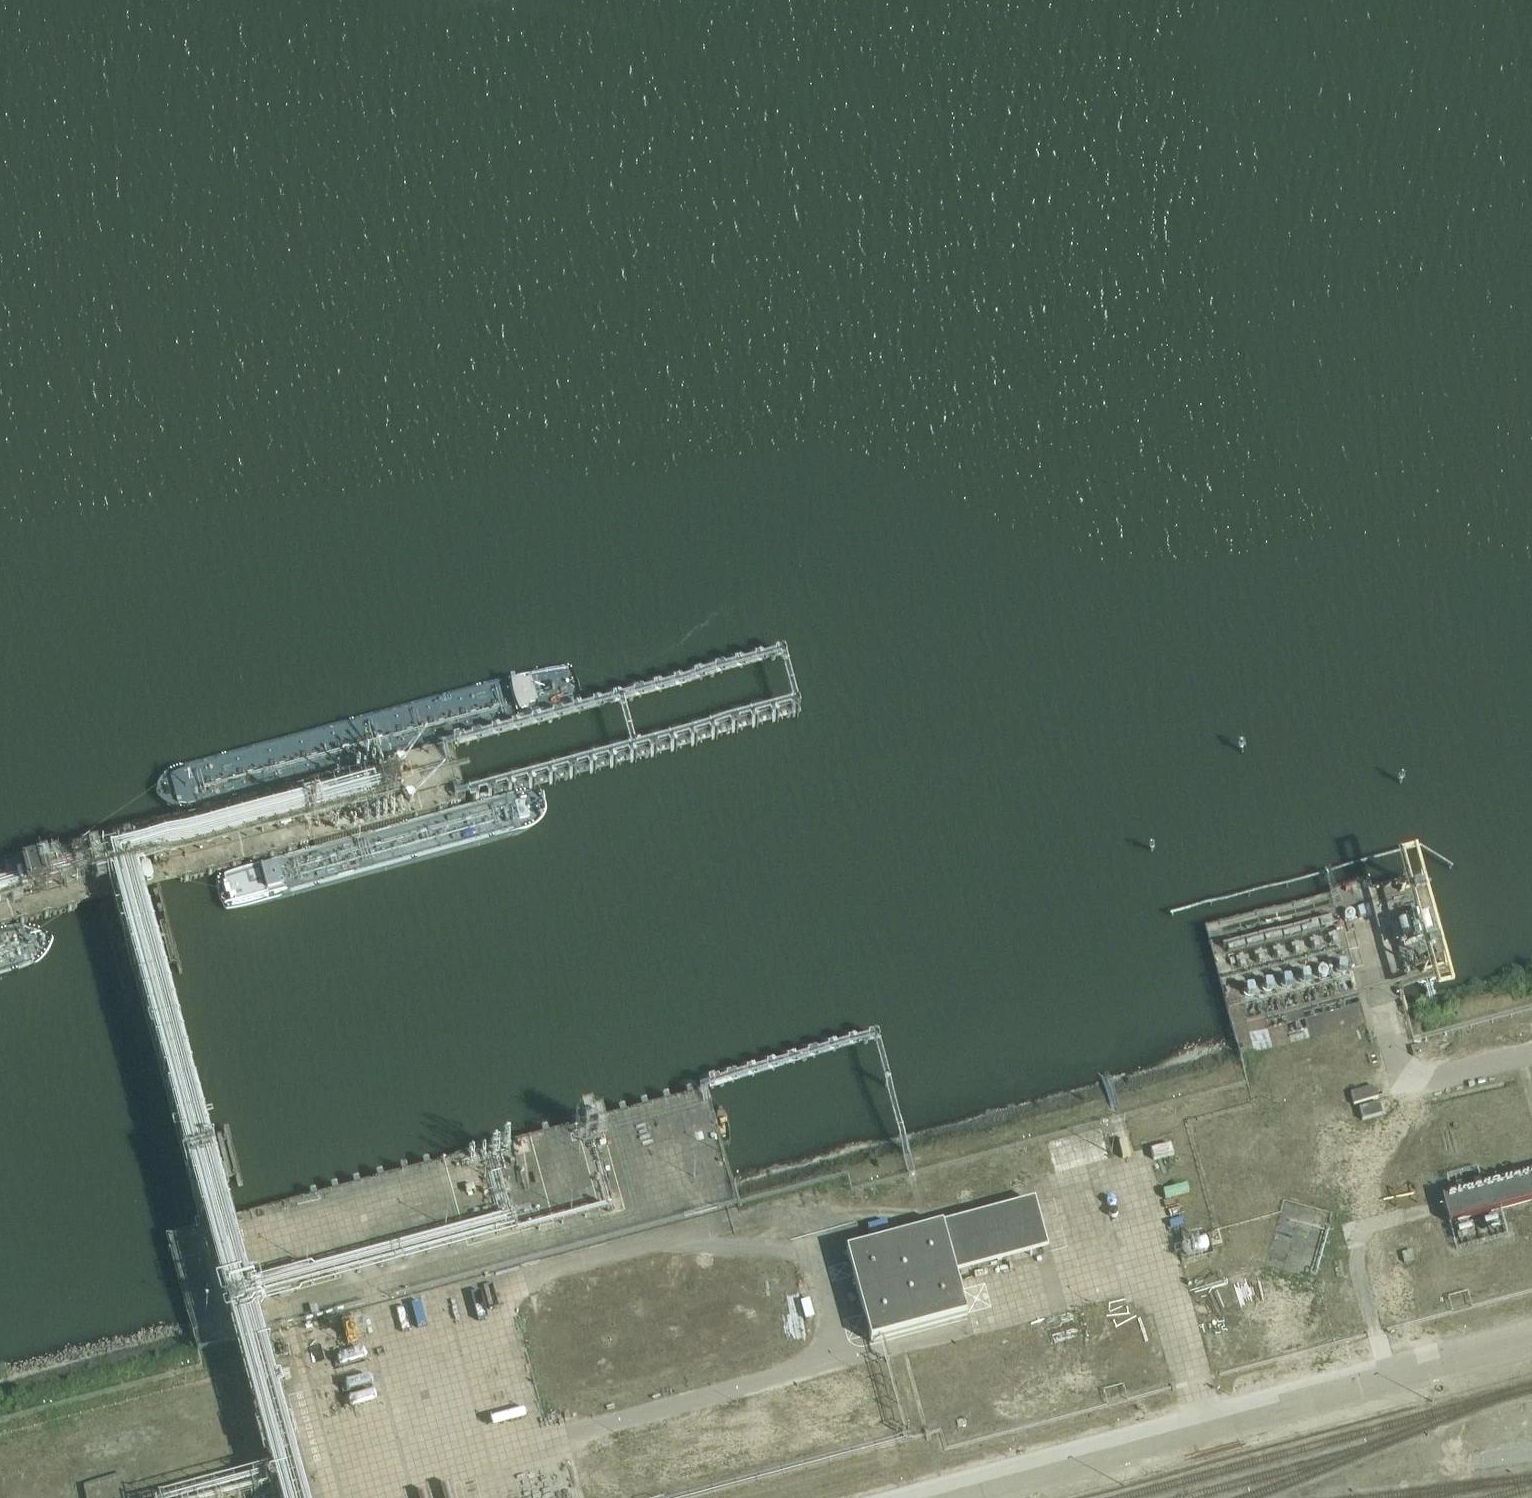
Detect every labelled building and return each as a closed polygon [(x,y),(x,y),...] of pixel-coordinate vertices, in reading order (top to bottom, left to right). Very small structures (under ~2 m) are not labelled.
[(1375,1072),(1353,1076),(1355,1089),(1378,1084),(1375,1072)] [(1165,1170),(1165,1179),(1187,1179),(1187,1170),(1165,1170)] [(1531,1199),(1531,1171),(1442,1196),(1448,1221),(1531,1199)] [(871,1341),(966,1315),(955,1275),(1046,1250),(1033,1201),(847,1252),(871,1341)]
